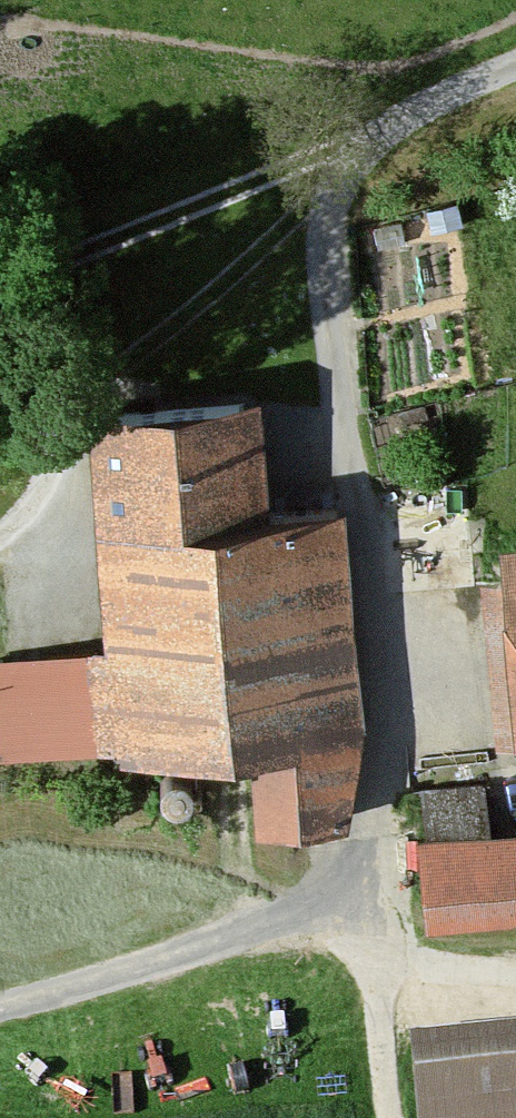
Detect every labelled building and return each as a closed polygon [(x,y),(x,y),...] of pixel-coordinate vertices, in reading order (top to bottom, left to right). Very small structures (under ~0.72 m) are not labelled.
[(71,418),(96,653),(0,663),(0,779),(240,754),(250,845),(346,835),(311,511),(246,518),(233,401),(71,418)] [(484,539),(515,830),(515,536),(484,539)] [(403,846),(414,944),(515,933),(515,833),(403,846)] [(394,1045),(401,1117),(515,1117),(515,1033),(394,1045)]
